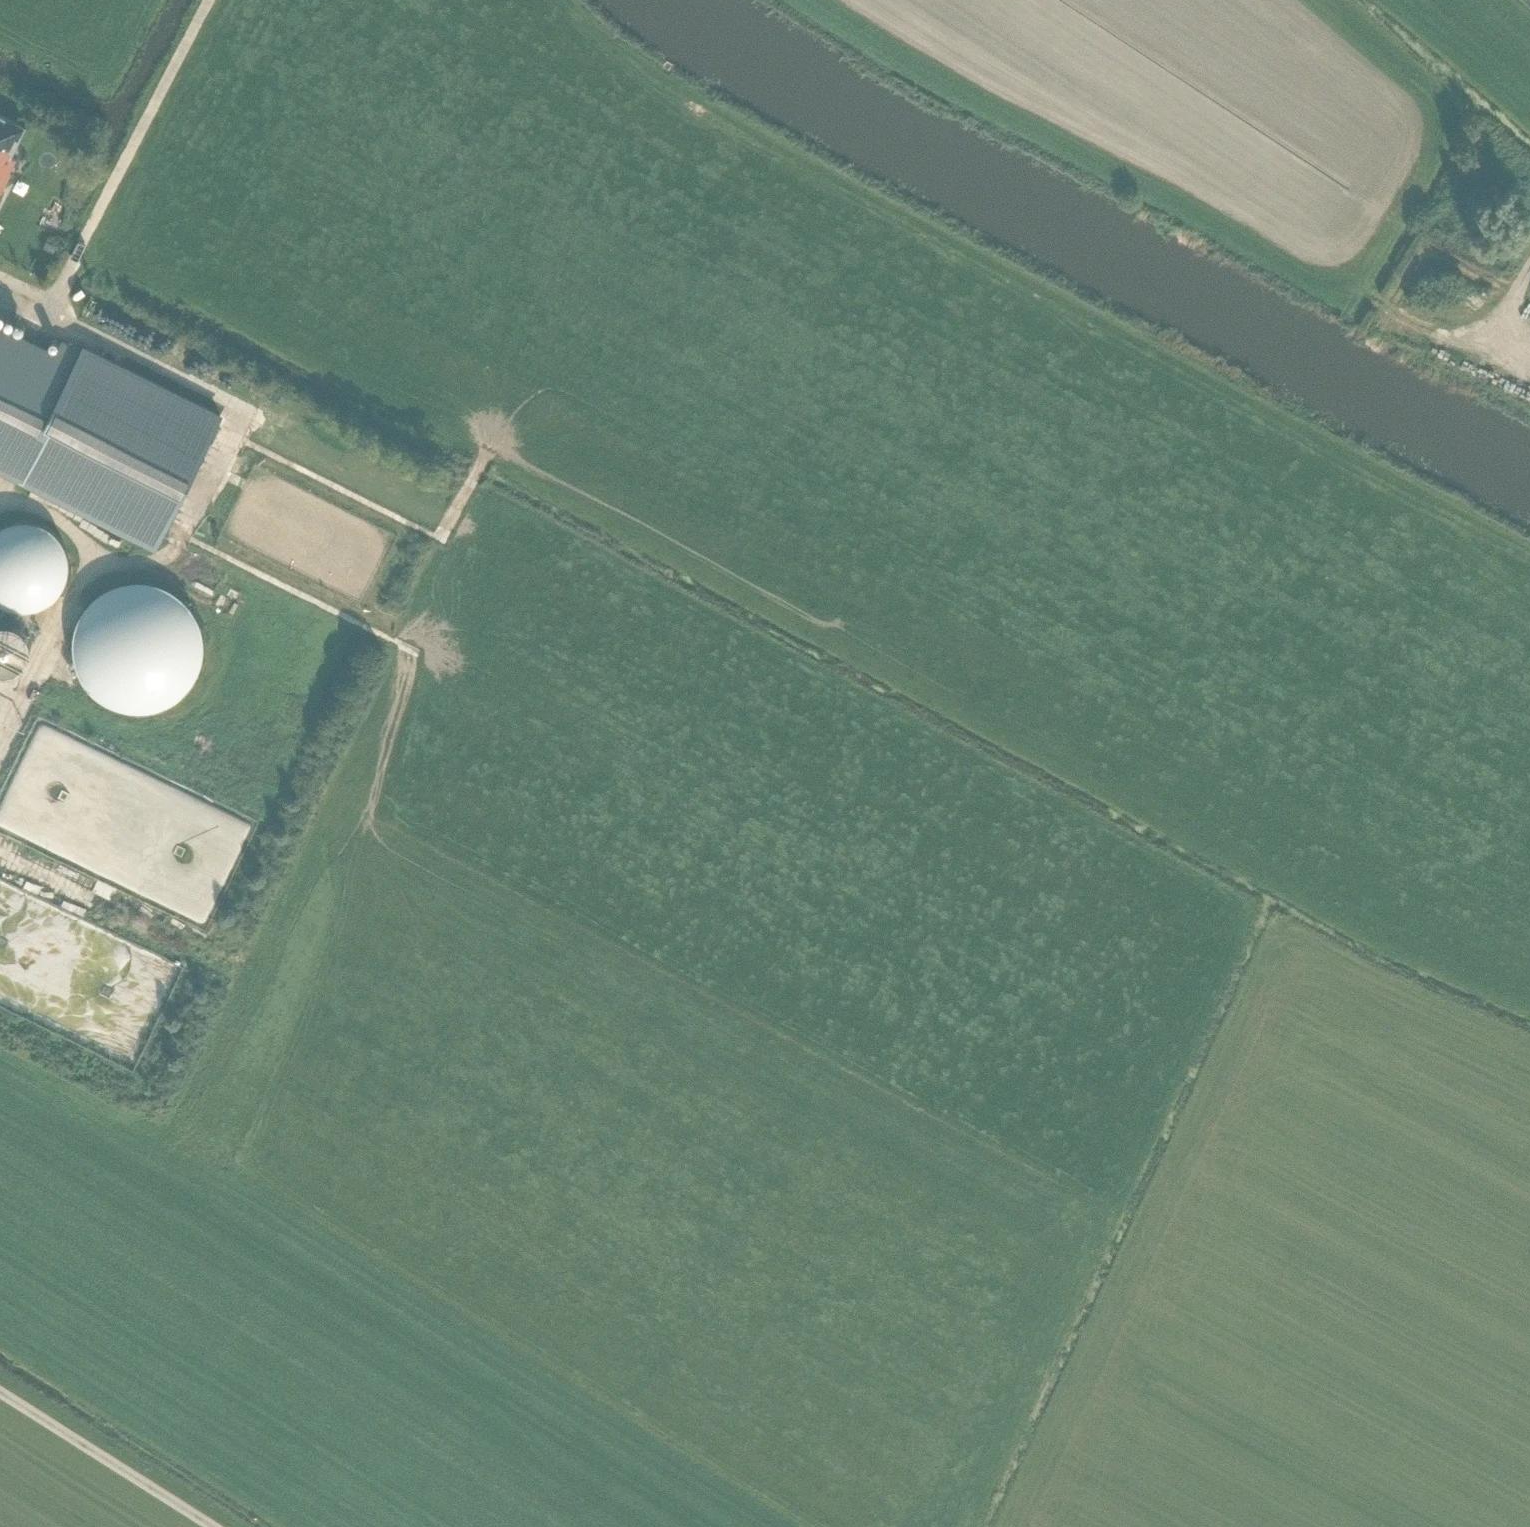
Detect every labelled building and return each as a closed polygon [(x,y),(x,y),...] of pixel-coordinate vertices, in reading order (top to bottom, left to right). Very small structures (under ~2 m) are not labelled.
[(9,175),(7,174),(15,159),(10,156),(24,127),(0,115),(0,192),(9,175)] [(12,277),(18,264),(0,256),(0,272),(12,277)] [(38,462),(82,374),(0,332),(0,443),(38,462)] [(22,522),(15,523),(8,524),(1,528),(0,529),(0,599),(1,600),(8,603),(15,605),(22,606),(25,605),(30,605),(37,603),(43,600),(49,596),(54,591),(59,585),(62,578),(64,571),(64,564),(64,557),(62,550),(59,543),(54,537),(49,532),(43,528),(37,524),(30,523),(22,522)] [(147,583),(137,582),(126,583),(115,586),(105,590),(97,596),(89,604),(83,613),(78,623),(75,633),(74,644),(75,655),(78,665),(83,675),(89,684),(97,692),(105,698),(115,702),(126,705),(137,706),(147,705),(158,702),(168,698),(176,692),(184,684),(190,675),(195,665),(198,655),(199,644),(198,633),(195,623),(190,613),(184,604),(176,596),(168,590),(158,586),(147,583)] [(32,643),(31,639),(30,635),(28,631),(26,627),(23,624),(19,621),(15,620),(11,618),(6,618),(2,618),(0,619),(0,668),(2,669),(6,669),(11,669),(15,667),(19,666),(23,663),(26,660),(28,656),(30,652),(31,648),(32,643)]
